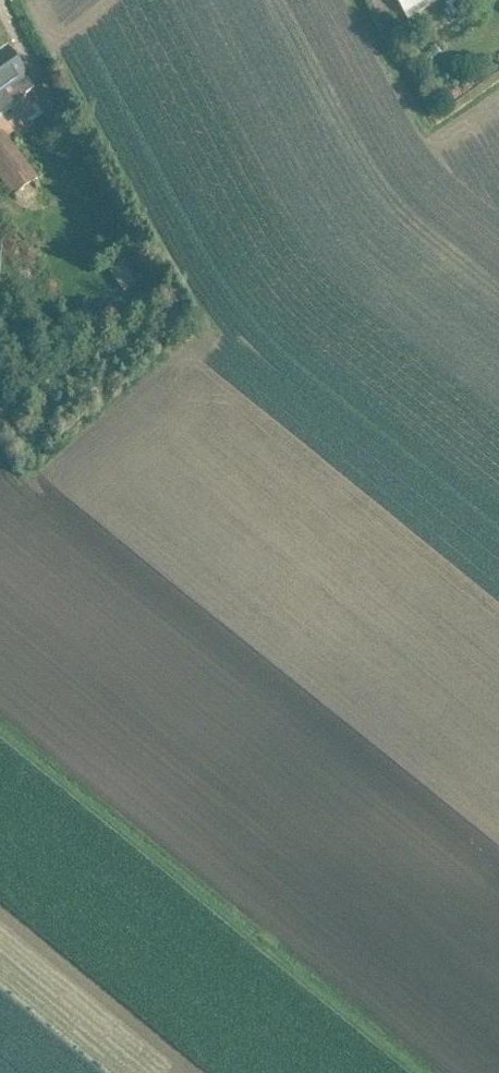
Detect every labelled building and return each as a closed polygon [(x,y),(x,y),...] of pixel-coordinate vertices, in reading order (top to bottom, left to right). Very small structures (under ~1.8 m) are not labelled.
[(398,5),(407,20),(441,0),(395,0),(398,5)] [(19,68),(7,50),(0,55),(0,95),(14,85),(23,98),(34,90),(25,78),(25,77),(19,68)] [(48,127),(65,119),(51,87),(34,95),(48,127)] [(37,180),(1,132),(0,133),(0,177),(15,197),(37,180)] [(132,256),(108,271),(121,292),(145,277),(132,256)]
